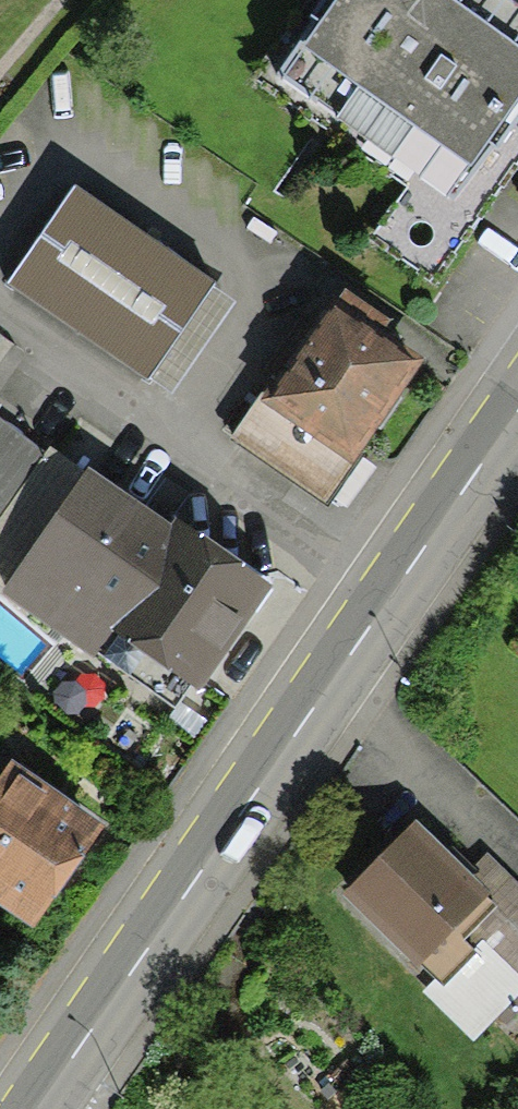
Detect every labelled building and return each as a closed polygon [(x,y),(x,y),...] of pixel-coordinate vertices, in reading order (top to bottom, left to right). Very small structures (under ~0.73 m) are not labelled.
[(276,74),(452,200),(517,108),(517,2),(515,0),(329,0),(276,74)] [(8,283),(150,379),(150,377),(214,286),(216,281),(74,185),(8,283)] [(237,301),(214,286),(150,377),(173,393),(237,301)] [(394,321),(345,289),(268,396),(264,402),(355,465),(423,362),(384,336),(394,321)] [(264,402),(268,396),(262,392),(231,436),(328,503),(355,465),(264,402)] [(46,450),(0,417),(0,513),(46,450)] [(5,587),(86,472),(50,446),(46,450),(0,513),(0,583),(5,587)] [(192,686),(199,691),(274,585),(175,516),(170,523),(90,467),(86,472),(5,587),(1,594),(98,661),(101,657),(117,634),(192,686)] [(192,686),(117,634),(101,657),(174,710),(181,700),(192,686)] [(208,720),(181,700),(174,710),(169,717),(195,736),(208,720)] [(76,889),(13,796),(0,813),(0,911),(32,937),(36,931),(38,933),(76,889)] [(469,873),(415,821),(343,895),(418,968),(420,965),(444,989),(478,954),(474,950),(465,941),(497,908),(487,898),(490,894),(469,873)] [(469,873),(490,894),(487,898),(497,908),(465,941),(474,950),(484,940),(517,974),(517,882),(488,853),(469,873)]
